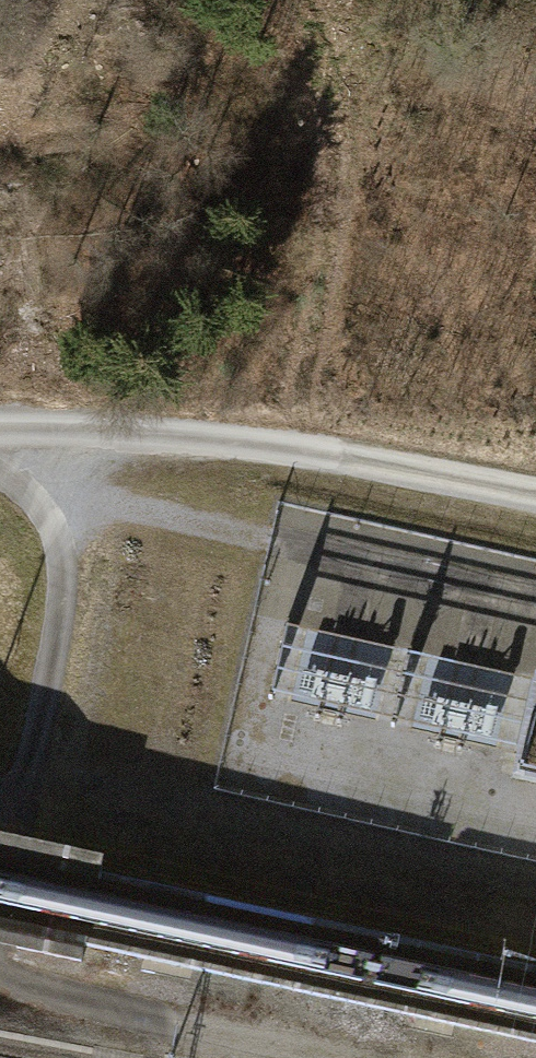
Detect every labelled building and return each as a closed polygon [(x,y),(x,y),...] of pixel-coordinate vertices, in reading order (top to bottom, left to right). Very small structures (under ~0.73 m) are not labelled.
[(503,779),(535,786),(535,694),(523,691),(503,779)]
